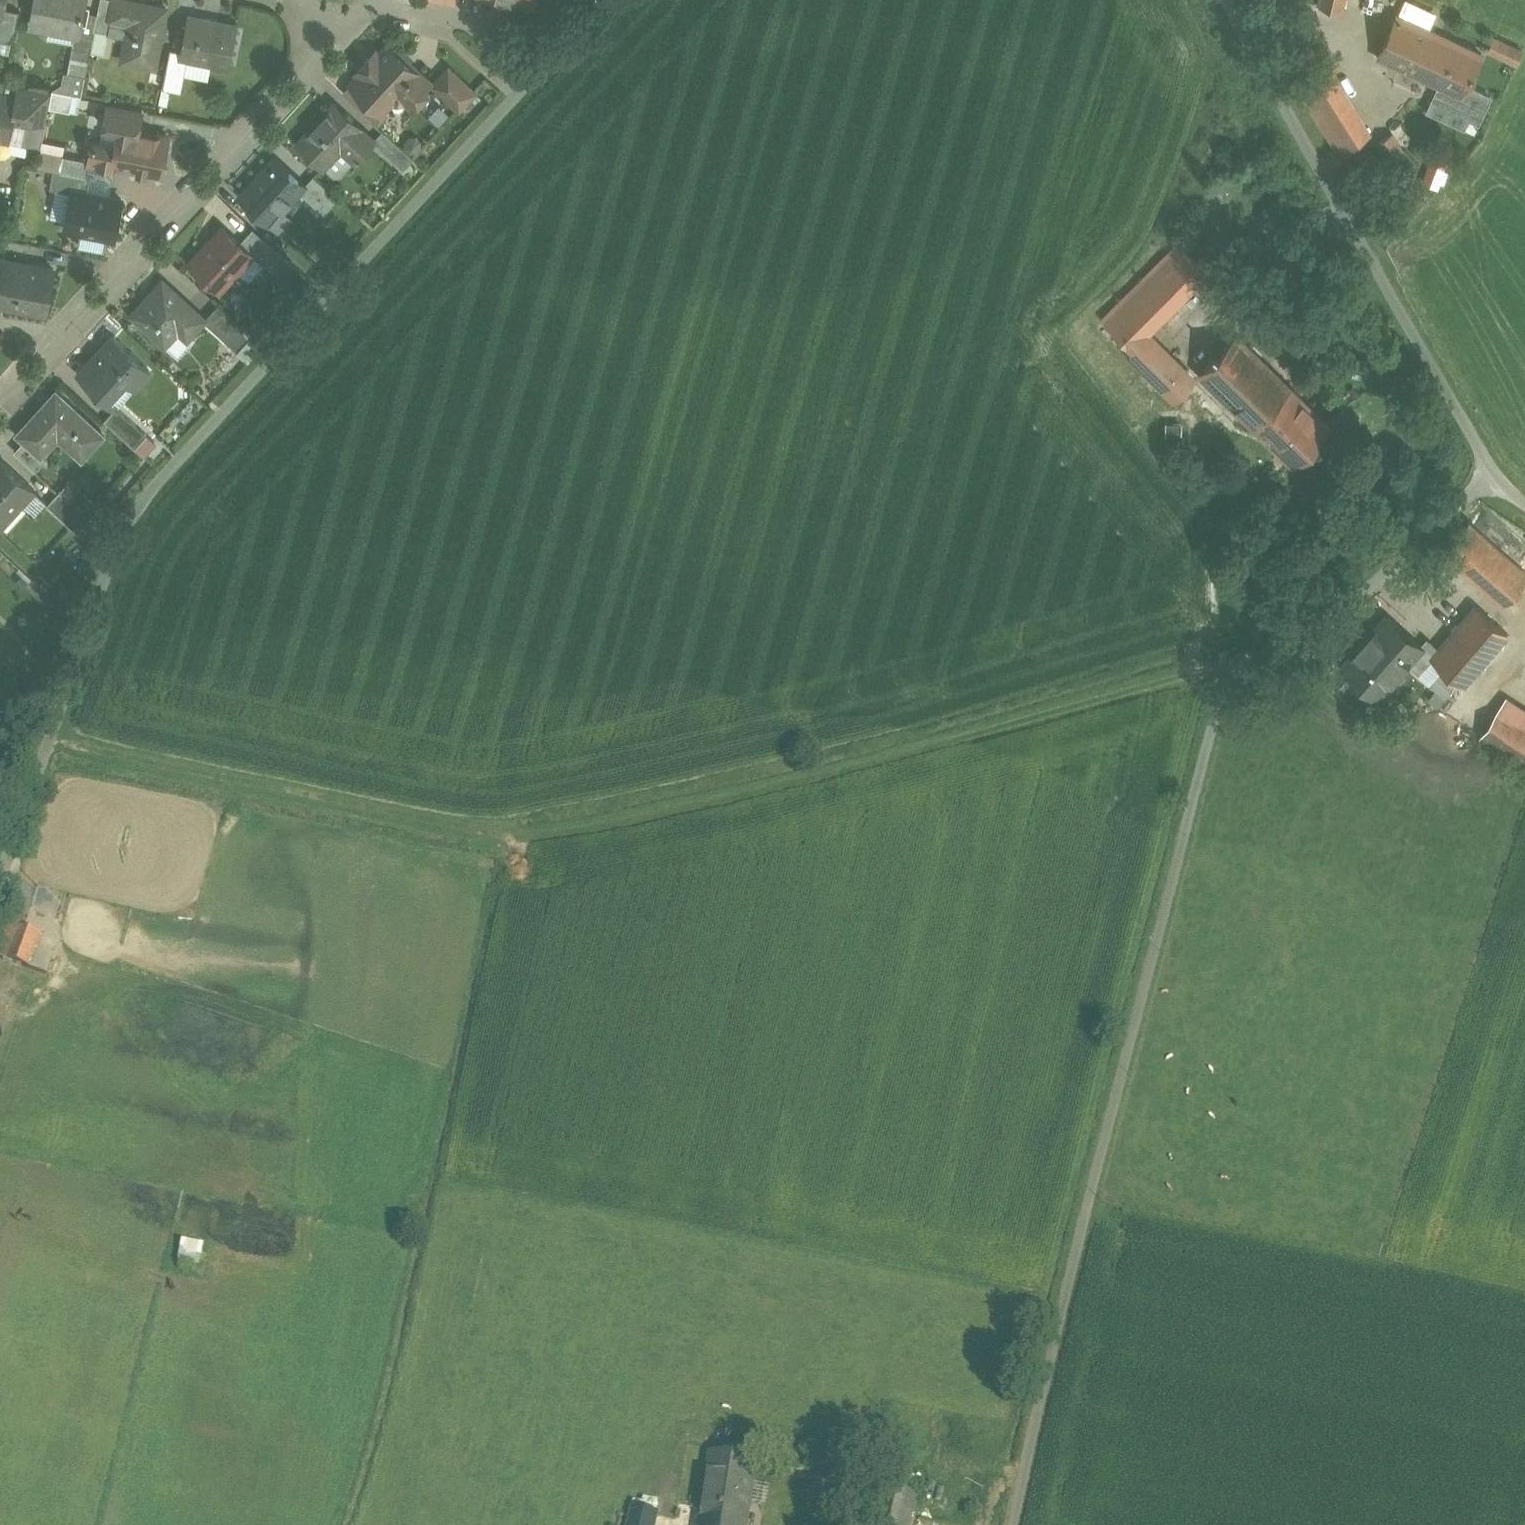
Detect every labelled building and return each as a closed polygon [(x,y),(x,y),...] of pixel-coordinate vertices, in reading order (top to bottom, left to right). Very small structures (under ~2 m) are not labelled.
[(30,24),(50,28),(52,22),(79,28),(78,34),(79,34),(86,0),(35,0),(30,24)] [(95,30),(109,33),(112,18),(111,18),(115,0),(101,0),(95,30)] [(137,4),(138,2),(128,0),(115,0),(111,18),(112,18),(130,21),(123,60),(155,66),(166,8),(165,7),(165,9),(137,4)] [(1318,5),(1342,11),(1345,0),(1319,0),(1318,5)] [(1,8),(0,14),(0,40),(13,42),(19,11),(1,8)] [(1435,32),(1397,14),(1378,56),(1415,73),(1435,32)] [(234,28),(204,22),(204,19),(189,16),(182,52),(210,57),(209,62),(228,66),(236,27),(234,27),(234,28)] [(1482,54),(1435,32),(1415,73),(1440,85),(1463,95),(1467,85),(1482,54)] [(1522,51),(1494,38),(1488,49),(1517,63),(1522,51)] [(92,43),(77,40),(70,73),(86,76),(92,43)] [(376,50),(356,71),(360,74),(352,84),(366,97),(382,111),(382,110),(380,108),(398,89),(410,100),(409,102),(410,103),(429,81),(388,44),(380,53),(376,50)] [(184,57),(169,54),(163,88),(177,91),(184,57)] [(1370,133),(1328,65),(1296,85),(1338,153),(1370,133)] [(474,91),(449,68),(436,82),(462,105),(474,91)] [(0,80),(0,93),(18,96),(21,84),(0,80)] [(52,91),(21,84),(18,96),(15,116),(46,122),(52,91)] [(366,97),(352,84),(344,92),(358,105),(366,97)] [(1463,95),(1440,85),(1428,110),(1464,126),(1471,111),(1481,116),(1490,96),(1467,85),(1463,95)] [(65,93),(53,91),(50,106),(62,109),(65,93)] [(10,139),(15,116),(18,96),(0,93),(0,137),(10,139)] [(382,111),(366,97),(358,105),(358,106),(377,123),(386,114),(382,110),(382,111)] [(143,108),(109,102),(101,141),(93,140),(90,159),(89,164),(114,169),(118,166),(162,174),(169,136),(139,130),(143,108)] [(334,103),(298,142),(324,166),(341,147),(355,159),(374,139),(354,121),(353,122),(346,115),(347,114),(334,103)] [(1388,160),(1405,148),(1392,130),(1375,142),(1388,160)] [(414,157),(387,132),(376,144),(403,169),(414,157)] [(63,156),(40,152),(37,166),(54,169),(60,171),(63,156)] [(90,159),(64,154),(63,156),(60,171),(87,176),(89,164),(90,159)] [(276,157),(240,197),(269,223),(271,222),(268,219),(277,208),(280,211),(299,191),(305,184),(305,183),(276,157)] [(60,171),(54,169),(50,188),(72,192),(73,190),(88,193),(91,177),(87,176),(60,171)] [(339,197),(314,174),(305,183),(305,184),(299,191),(324,214),(339,197)] [(88,193),(73,190),(72,192),(65,228),(114,238),(122,198),(105,195),(105,197),(88,193)] [(224,230),(205,251),(203,249),(190,263),(220,289),(253,254),(223,227),(222,228),(224,230)] [(280,252),(253,227),(244,238),(270,262),(280,252)] [(1180,240),(1161,259),(1191,289),(1210,269),(1180,240)] [(7,261),(7,260),(0,259),(0,304),(1,304),(2,300),(44,308),(43,312),(45,313),(54,268),(26,263),(25,265),(7,261)] [(1161,259),(1121,300),(1151,330),(1191,289),(1161,259)] [(205,319),(163,281),(133,314),(166,344),(182,326),(190,334),(204,320),(205,319)] [(1151,330),(1121,300),(1102,319),(1132,349),(1151,330)] [(251,335),(217,305),(205,319),(204,320),(237,350),(251,335)] [(1330,427),(1237,335),(1200,373),(1293,464),(1330,427)] [(151,371),(113,336),(112,337),(113,338),(102,350),(103,351),(93,361),(91,359),(78,373),(116,407),(117,406),(108,398),(126,379),(135,388),(151,371)] [(1177,368),(1165,380),(1176,391),(1188,379),(1177,368)] [(56,391),(18,433),(41,455),(63,430),(86,451),(82,455),(83,456),(103,434),(56,391)] [(147,434),(117,406),(116,407),(105,419),(135,447),(147,434)] [(1188,419),(1180,413),(1171,424),(1180,430),(1188,419)] [(0,461),(0,519),(19,499),(22,502),(34,489),(0,458),(0,459),(0,460),(1,460),(0,461)] [(96,505),(69,481),(58,492),(85,516),(96,505)] [(85,516),(58,492),(47,504),(74,528),(85,516)] [(1469,521),(1443,551),(1503,604),(1524,579),(1524,570),(1469,521)] [(1438,650),(1431,658),(1463,686),(1508,634),(1476,606),(1438,650)] [(1387,616),(1342,666),(1378,697),(1417,653),(1429,663),(1432,659),(1431,658),(1438,650),(1427,640),(1421,646),(1387,616)] [(1478,739),(1524,769),(1524,708),(1505,696),(1478,739)] [(0,933),(0,963),(31,975),(44,942),(24,934),(33,911),(12,903),(0,933)] [(177,1263),(199,1267),(202,1246),(180,1242),(177,1263)] [(700,1524),(745,1524),(751,1481),(754,1463),(710,1457),(700,1524)] [(896,1457),(895,1485),(909,1485),(910,1458),(896,1457)] [(879,1487),(871,1524),(909,1524),(915,1495),(879,1487)] [(632,1510),(628,1524),(655,1524),(657,1516),(632,1510)]
